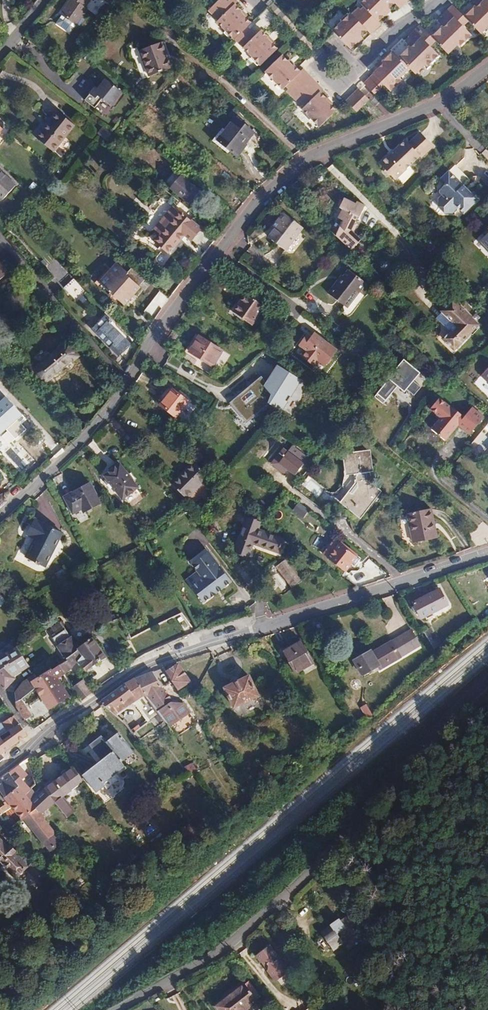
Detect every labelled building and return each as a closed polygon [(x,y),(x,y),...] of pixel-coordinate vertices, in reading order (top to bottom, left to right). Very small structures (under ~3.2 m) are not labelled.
[(94,0),(68,0),(71,3),(59,19),(53,26),(67,37),(73,29),(75,26),(77,28),(82,22),(79,20),(85,13),(94,19),(103,7),(94,0)] [(213,9),(209,12),(217,20),(227,10),(229,13),(219,22),(218,23),(228,33),(226,35),(232,42),(234,40),(236,41),(245,32),(249,29),(252,25),(246,18),(242,15),(243,13),(237,6),(240,4),(236,0),(222,0),(213,9)] [(361,5),(364,9),(361,12),(359,10),(353,16),(368,32),(372,36),(383,26),(380,23),(387,17),(386,15),(391,10),(396,5),(391,0),(367,0),(361,5)] [(396,5),(401,9),(411,0),(391,0),(396,5)] [(481,35),(487,28),(487,0),(475,0),(477,2),(481,6),(477,10),(475,8),(464,18),(470,23),(481,35)] [(437,44),(449,57),(459,48),(461,49),(472,38),(464,29),(460,23),(464,18),(457,11),(453,7),(441,18),(446,22),(449,26),(445,30),(443,29),(432,39),(437,44)] [(268,9),(258,19),(260,22),(251,31),(257,37),(262,32),(266,28),(268,29),(273,24),(278,19),(268,9)] [(227,10),(217,20),(219,22),(229,13),(227,10)] [(332,32),(334,35),(350,51),(358,44),(357,42),(362,38),(368,32),(353,16),(351,14),(349,17),(347,15),(340,22),(341,24),(332,32)] [(460,23),(464,29),(470,23),(464,18),(460,23)] [(410,70),(416,76),(426,66),(427,68),(438,57),(432,49),(427,44),(432,39),(425,32),(421,27),(409,38),(413,42),(417,46),(413,51),(410,49),(400,59),(410,70)] [(251,31),(249,29),(245,32),(254,41),(257,37),(251,31)] [(254,41),(245,32),(236,41),(253,59),(251,61),(259,68),(261,66),(262,68),(278,51),(273,46),(268,41),(269,39),(262,32),(257,37),(254,41)] [(427,44),(432,49),(437,44),(432,39),(427,44)] [(172,66),(160,42),(139,51),(137,48),(130,51),(131,56),(132,59),(135,61),(142,58),(150,75),(172,66)] [(417,46),(413,42),(409,47),(410,49),(413,51),(417,46)] [(364,85),(375,96),(384,87),(390,93),(403,82),(401,80),(410,70),(400,59),(394,54),(384,63),(385,64),(379,70),(376,73),(373,76),(364,85)] [(288,92),(295,100),(314,81),(304,71),(301,73),(294,66),(294,67),(288,63),(283,57),(266,74),(267,75),(266,76),(273,84),(274,82),(283,91),(286,88),(289,91),(288,92)] [(376,67),(379,70),(385,64),(384,63),(382,61),(376,67)] [(111,106),(122,92),(107,80),(98,90),(96,88),(85,100),(95,108),(102,99),(111,106)] [(314,81),(295,100),(301,107),(303,105),(306,108),(303,111),(312,120),(310,121),(318,129),(319,128),(320,129),(337,112),(332,107),(327,102),(328,100),(321,93),(324,91),(314,81)] [(359,90),(356,93),(363,100),(366,97),(359,90)] [(360,111),(370,102),(366,97),(363,100),(356,93),(346,103),(357,114),(360,111)] [(57,112),(36,139),(52,152),(74,125),(57,112)] [(234,114),(212,137),(227,151),(229,150),(232,153),(252,132),(234,114)] [(104,126),(98,132),(106,140),(112,133),(104,126)] [(389,159),(380,168),(385,173),(385,177),(388,180),(392,179),(396,184),(420,160),(422,162),(433,151),(420,137),(408,148),(405,145),(390,160),(389,159)] [(2,201),(16,187),(0,171),(0,199),(2,201)] [(436,206),(435,215),(440,220),(448,221),(454,214),(461,220),(475,205),(470,199),(465,203),(457,195),(465,186),(451,172),(437,187),(442,192),(437,197),(437,200),(439,203),(436,206)] [(173,173),(165,184),(190,204),(199,194),(173,173)] [(339,229),(335,237),(350,252),(360,242),(350,232),(357,218),(358,218),(363,206),(355,202),(354,205),(342,199),(337,209),(340,211),(336,220),(343,223),(340,229),(339,229)] [(235,214),(225,206),(220,211),(230,220),(235,214)] [(163,237),(156,245),(167,254),(174,246),(176,248),(182,241),(179,238),(183,234),(194,242),(204,231),(175,208),(156,231),(163,237)] [(276,232),(270,240),(286,254),(304,231),(285,215),(273,230),(276,232)] [(477,247),(487,258),(487,232),(485,235),(487,237),(477,247)] [(9,272),(0,262),(0,279),(9,272)] [(147,279),(132,266),(126,273),(117,265),(100,284),(124,308),(141,290),(139,288),(147,279)] [(369,283),(349,268),(329,292),(349,308),(369,283)] [(80,302),(88,294),(76,281),(67,290),(80,302)] [(152,316),(168,298),(160,292),(145,310),(152,316)] [(238,306),(233,314),(249,326),(262,308),(245,297),(238,306)] [(445,331),(439,338),(451,349),(473,323),(446,299),(436,310),(438,312),(432,318),(445,331)] [(229,311),(233,314),(238,306),(235,304),(229,311)] [(106,321),(110,325),(111,324),(105,317),(94,328),(111,346),(114,342),(99,328),(106,321)] [(121,336),(110,325),(106,321),(99,328),(114,342),(121,336)] [(341,350),(317,333),(313,338),(308,334),(301,345),(310,351),(307,356),(327,370),(341,350)] [(198,358),(211,366),(221,351),(198,337),(193,345),(189,352),(198,358)] [(67,342),(33,370),(44,382),(62,367),(77,354),(67,342)] [(189,352),(193,345),(189,343),(183,353),(196,361),(198,358),(189,352)] [(424,371),(407,358),(378,393),(387,400),(408,392),(409,390),(416,395),(422,387),(416,382),(424,371)] [(262,375),(230,403),(246,424),(268,403),(284,411),(304,380),(279,366),(268,380),(262,375)] [(478,376),(487,386),(487,366),(478,376)] [(39,386),(44,382),(33,370),(29,374),(39,386)] [(163,384),(185,401),(188,397),(165,380),(163,384)] [(153,397),(176,413),(185,401),(163,384),(153,397)] [(0,401),(0,435),(10,426),(23,414),(6,396),(0,401)] [(449,407),(438,398),(429,409),(440,418),(430,429),(444,441),(457,425),(468,435),(483,418),(468,406),(460,415),(449,406),(449,407)] [(321,421),(316,429),(328,436),(333,428),(321,421)] [(337,431),(334,434),(341,440),(344,436),(337,431)] [(370,457),(362,451),(344,453),(347,472),(354,472),(356,485),(351,492),(349,491),(341,502),(359,515),(379,490),(370,483),(368,469),(371,469),(370,457)] [(284,456),(278,463),(294,476),(300,469),(284,456)] [(194,462),(172,484),(186,498),(208,476),(194,462)] [(104,476),(126,505),(142,492),(120,463),(111,470),(104,476)] [(294,476),(278,463),(271,472),(287,484),(294,476)] [(76,490),(64,497),(73,513),(81,508),(83,512),(101,503),(90,483),(76,490)] [(432,508),(409,512),(414,541),(437,537),(432,508)] [(247,517),(244,525),(259,530),(261,523),(247,517)] [(45,567),(62,532),(35,520),(27,534),(35,538),(25,558),(45,567)] [(244,525),(236,547),(250,552),(253,543),(262,547),(280,553),(284,539),(259,530),(244,525)] [(360,558),(356,555),(339,543),(338,544),(333,540),(330,545),(329,544),(322,553),(345,571),(350,565),(353,567),(355,565),(357,567),(361,563),(358,561),(360,558)] [(248,556),(250,552),(236,547),(234,551),(248,556)] [(231,582),(208,552),(192,565),(202,578),(191,587),(204,603),(218,592),(231,582)] [(276,568),(291,587),(301,580),(286,561),(276,568)] [(411,605),(413,608),(417,614),(419,620),(446,605),(438,591),(411,605)] [(317,620),(309,623),(318,638),(325,634),(317,620)] [(60,621),(51,628),(56,635),(53,637),(58,645),(57,646),(67,661),(71,668),(73,667),(78,661),(85,671),(98,663),(107,657),(92,637),(78,647),(60,621)] [(421,634),(432,650),(439,646),(428,629),(421,634)] [(367,652),(352,662),(356,669),(353,671),(357,678),(375,667),(378,671),(399,658),(418,646),(409,631),(390,642),(368,655),(367,652)] [(300,642),(281,653),(292,673),(312,663),(300,642)] [(0,649),(0,657),(14,648),(11,643),(0,649)] [(0,657),(0,684),(4,690),(15,679),(17,674),(29,666),(17,646),(14,648),(0,657)] [(64,673),(71,668),(67,661),(60,665),(64,673)] [(36,687),(49,708),(57,703),(68,696),(57,677),(64,673),(60,665),(59,665),(52,670),(51,668),(37,677),(35,674),(34,674),(23,682),(14,692),(17,707),(26,720),(33,715),(22,699),(36,687)] [(176,666),(165,674),(172,685),(176,690),(187,683),(176,666)] [(143,675),(135,678),(145,694),(146,697),(162,687),(152,671),(143,675)] [(172,685),(165,674),(158,678),(166,689),(172,685)] [(115,691),(100,702),(114,714),(127,706),(145,694),(135,678),(125,684),(115,691)] [(252,699),(243,679),(220,690),(229,710),(252,699)] [(92,692),(83,680),(72,688),(81,701),(92,692)] [(146,697),(152,706),(166,696),(168,695),(162,687),(146,697)] [(148,722),(158,714),(152,706),(146,697),(145,694),(127,706),(136,707),(148,722)] [(166,696),(152,706),(158,714),(169,728),(188,715),(182,705),(169,702),(166,696)] [(367,704),(361,707),(366,718),(373,714),(367,704)] [(0,725),(0,736),(9,730),(20,723),(14,715),(0,725)] [(27,735),(24,729),(20,723),(9,730),(9,735),(1,740),(0,739),(0,753),(0,754),(1,754),(27,735)] [(132,732),(140,727),(138,724),(131,730),(132,732)] [(113,737),(107,741),(121,761),(134,751),(119,732),(113,737)] [(102,761),(83,776),(95,792),(104,785),(107,789),(118,781),(114,775),(125,766),(121,761),(107,741),(102,735),(95,740),(89,744),(102,761)] [(189,774),(200,769),(195,762),(185,767),(189,774)] [(4,801),(6,799),(7,800),(12,807),(22,819),(23,818),(24,818),(37,807),(29,799),(36,793),(32,788),(36,784),(33,775),(29,777),(19,764),(15,768),(9,772),(19,786),(5,797),(3,799),(4,801)] [(45,787),(45,788),(55,802),(68,817),(75,811),(64,796),(84,781),(73,767),(64,774),(55,780),(45,787)] [(5,797),(19,786),(9,772),(3,777),(0,779),(0,791),(5,797)] [(53,777),(43,784),(45,787),(55,780),(53,777)] [(0,808),(0,815),(12,807),(7,800),(3,803),(4,805),(0,808)] [(42,813),(37,807),(24,818),(43,841),(44,840),(51,849),(61,840),(54,832),(55,831),(44,819),(46,817),(44,815),(42,813)] [(10,848),(0,838),(5,834),(0,829),(0,860),(14,875),(23,866),(33,878),(38,875),(42,872),(28,856),(24,858),(12,846),(10,848)] [(14,843),(5,834),(0,838),(10,848),(12,846),(14,843)] [(363,918),(357,910),(343,920),(342,918),(334,924),(346,941),(364,928),(359,921),(363,918)] [(270,944),(258,954),(277,979),(290,970),(270,944)] [(308,989),(298,975),(293,978),(303,992),(308,989)] [(246,978),(219,1000),(226,1009),(240,1009),(259,995),(246,978)]
